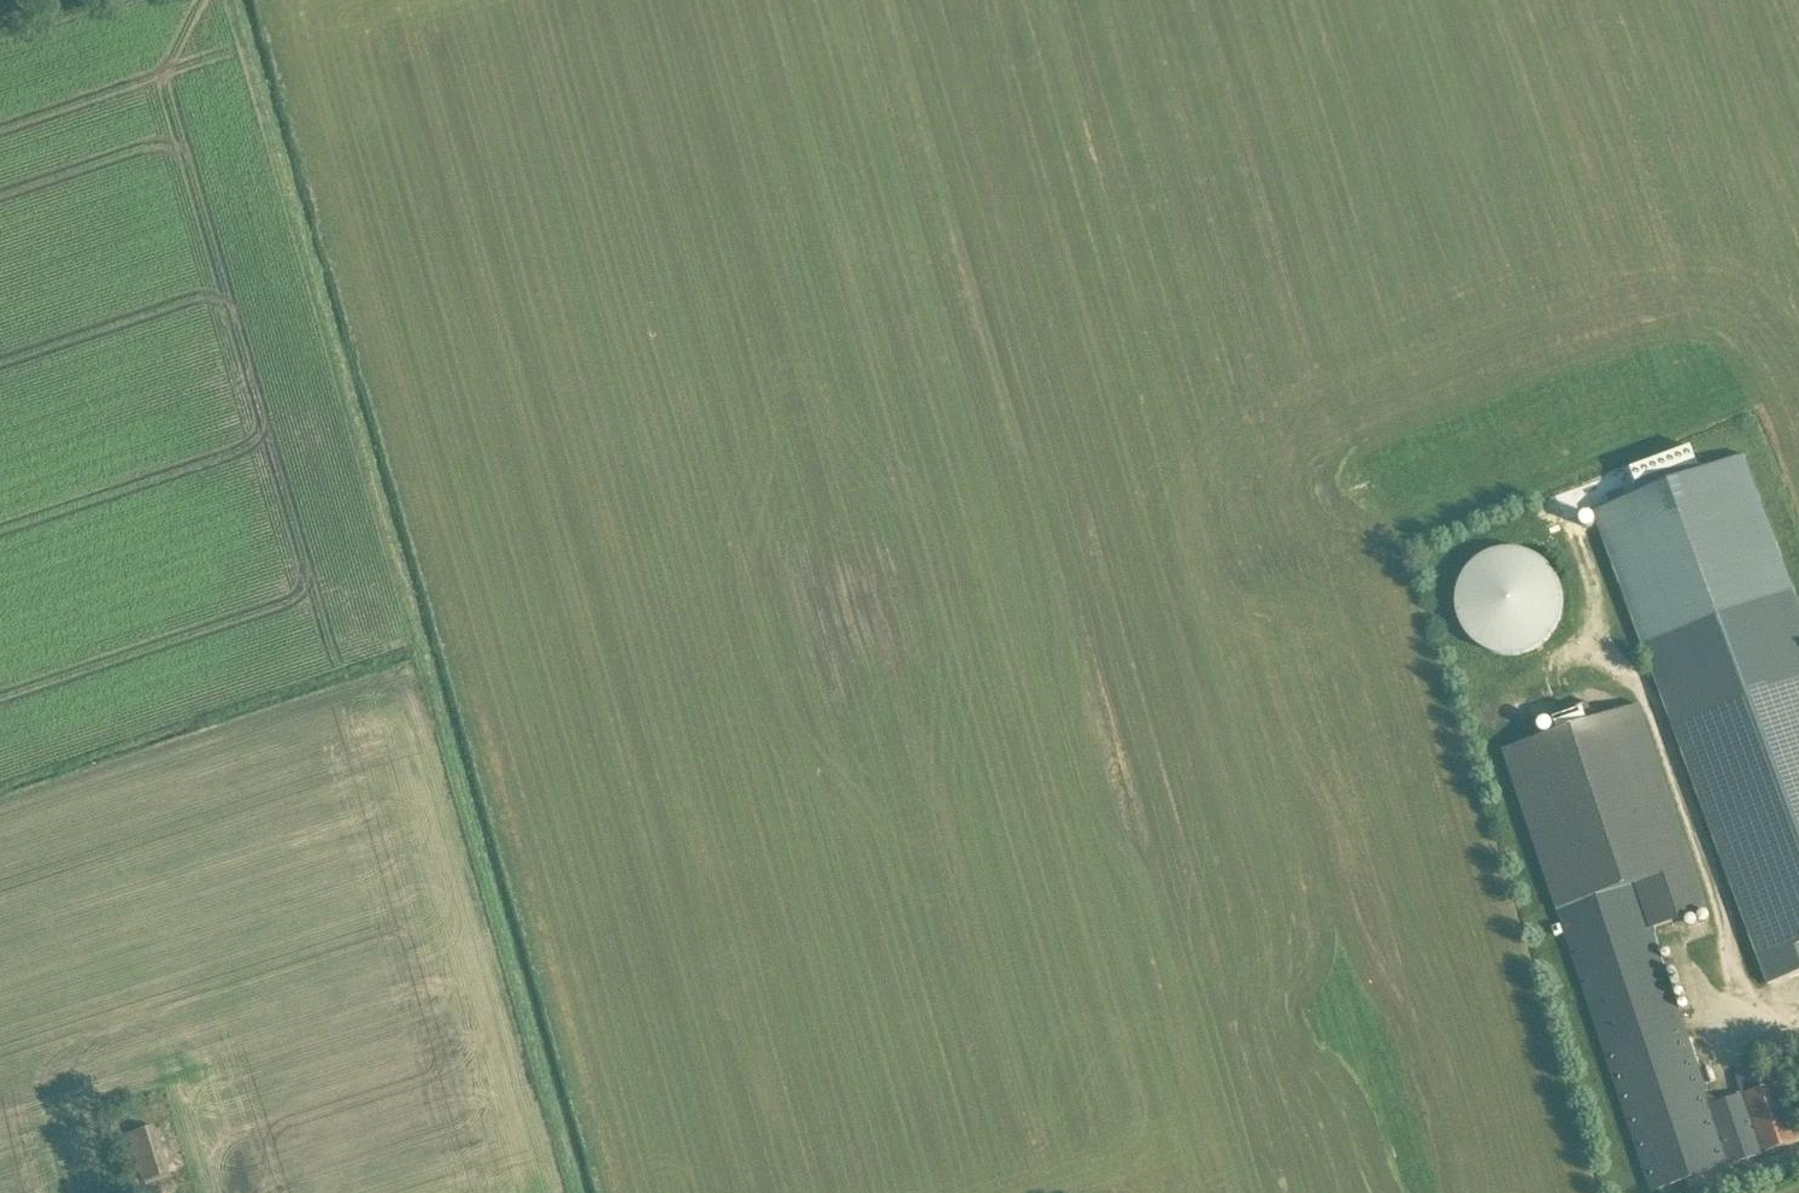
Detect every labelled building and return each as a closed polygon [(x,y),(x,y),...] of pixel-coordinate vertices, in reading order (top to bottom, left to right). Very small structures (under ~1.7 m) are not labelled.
[(1794,589),(1744,454),(1594,510),(1644,645),(1769,984),(1798,973),(1798,603),(1794,589)] [(1523,548),(1515,547),(1508,547),(1500,548),(1493,550),(1486,553),(1480,556),(1474,561),(1469,567),(1464,573),(1461,579),(1458,586),(1457,594),(1456,601),(1457,608),(1458,615),(1461,622),(1464,629),(1468,635),(1473,640),(1479,645),(1485,649),(1492,652),(1499,654),(1506,655),(1513,655),(1521,654),(1528,652),(1534,649),(1541,646),(1546,641),(1551,636),(1556,630),(1559,624),(1562,617),(1564,610),(1564,602),(1564,595),(1563,588),(1560,581),(1557,574),(1553,568),(1549,563),(1543,558),(1537,554),(1530,551),(1523,548)] [(1504,750),(1557,909),(1636,883),(1651,927),(1709,908),(1641,704),(1595,720),(1589,702),(1552,714),(1558,732),(1504,750)] [(1708,1171),(1762,1153),(1798,1141),(1798,1133),(1782,1081),(1759,1088),(1752,1070),(1736,1075),(1742,1094),(1721,1100),(1707,1094),(1665,969),(1651,927),(1636,883),(1557,909),(1651,1191),(1708,1171)] [(154,1126),(129,1134),(144,1181),(169,1174),(154,1126)]
